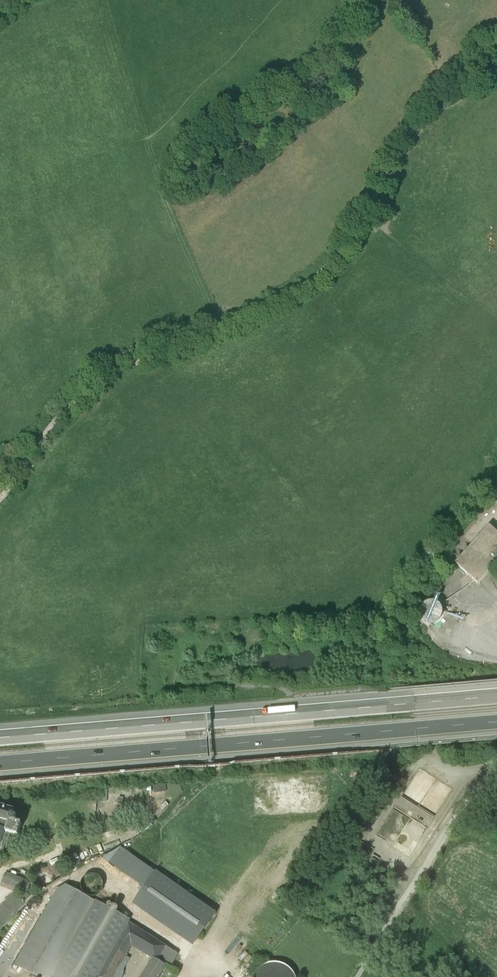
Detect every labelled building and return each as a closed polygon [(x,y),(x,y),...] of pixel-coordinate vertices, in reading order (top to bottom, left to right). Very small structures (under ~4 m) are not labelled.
[(492,486),(480,499),(490,509),(496,501),(496,490),(492,486)] [(489,525),(455,562),(478,583),(496,562),(496,532),(489,525)] [(425,624),(427,625),(431,625),(435,625),(438,623),(441,619),(442,616),(442,612),(440,608),(439,606),(435,604),(433,603),(429,603),(426,603),(423,605),(421,608),(419,611),(419,616),(421,620),(422,622),(425,624)] [(0,807),(0,822),(13,826),(15,819),(17,812),(0,807)] [(19,827),(13,826),(10,837),(22,841),(25,830),(19,827)] [(404,855),(392,847),(386,857),(398,865),(404,855)] [(215,914),(120,848),(104,857),(103,859),(144,888),(133,904),(193,946),(215,914)] [(88,875),(85,877),(82,880),(81,884),(81,888),(82,891),(85,894),(88,896),(92,897),(96,897),(99,896),(102,893),(104,890),(105,886),(104,882),(103,878),(100,875),(96,874),(92,873),(88,875)] [(29,884),(8,875),(5,882),(26,891),(29,884)] [(66,885),(53,898),(14,965),(35,976),(54,976),(96,902),(66,885)] [(25,893),(19,899),(25,905),(31,899),(25,893)] [(25,905),(19,899),(14,895),(0,909),(0,932),(25,905)] [(54,976),(97,976),(98,976),(128,923),(129,921),(96,902),(54,976)] [(154,960),(157,962),(158,961),(166,947),(136,927),(128,923),(98,976),(100,976),(114,976),(132,946),(154,960)] [(177,954),(166,947),(158,961),(166,966),(169,968),(177,954)] [(144,976),(159,976),(166,966),(158,961),(157,962),(154,960),(144,976)] [(257,976),(300,976),(301,975),(263,961),(257,976)]
